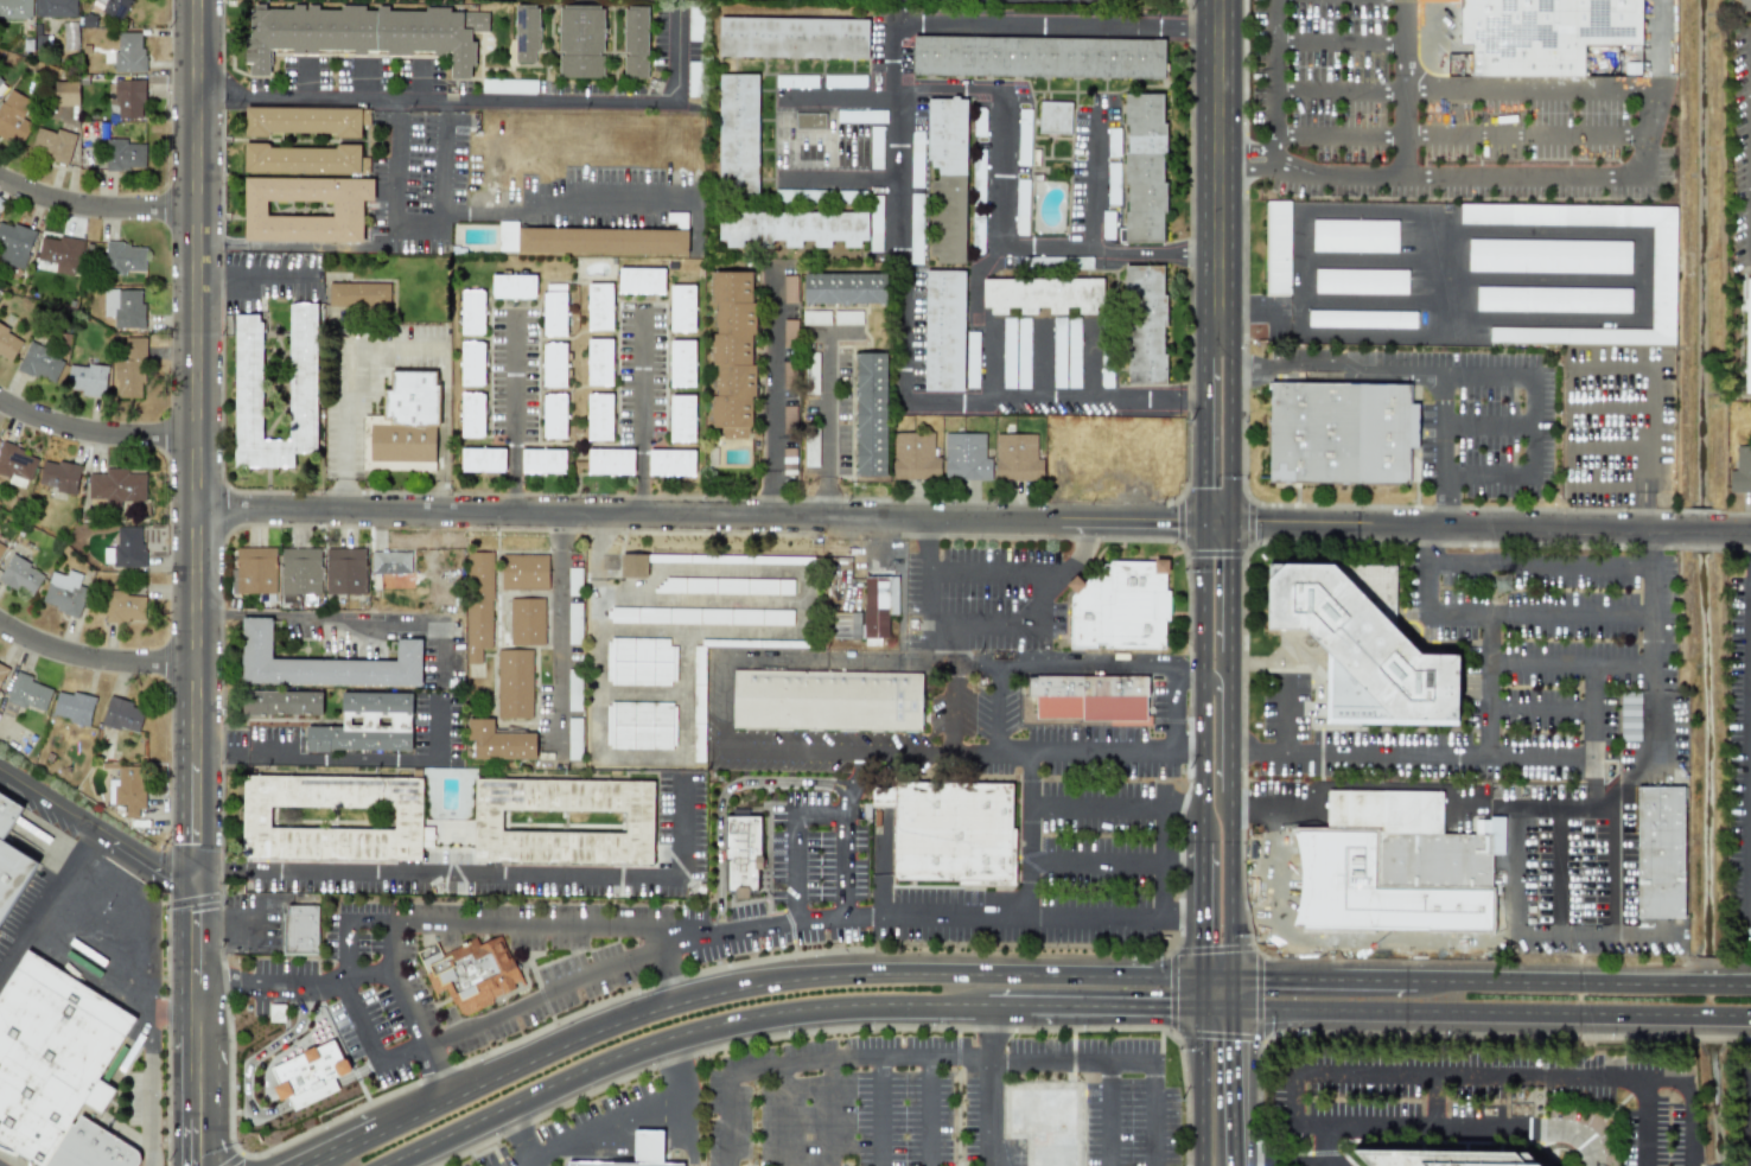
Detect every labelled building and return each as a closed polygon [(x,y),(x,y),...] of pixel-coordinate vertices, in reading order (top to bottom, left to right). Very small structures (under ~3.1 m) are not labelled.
[(31,0),(0,0),(0,18),(31,19),(31,0)] [(34,15),(75,17),(75,0),(35,0),(34,15)] [(131,0),(91,0),(89,5),(121,20),(131,0)] [(1415,1),(1415,0),(1642,0),(1642,44),(1587,44),(1587,77),(1472,76),(1472,43),(1460,43),(1459,2),(1415,1)] [(1739,11),(1750,11),(1750,0),(1739,0),(1739,11)] [(269,51),(387,52),(387,56),(412,56),(412,52),(450,53),(450,78),(470,78),(470,66),(472,66),(473,32),(488,32),(488,9),(291,7),(291,8),(266,8),(266,4),(248,4),(247,64),(249,64),(248,75),(268,75),(269,51)] [(514,62),(534,63),(534,52),(539,52),(540,5),(515,5),(514,62)] [(558,78),(603,79),(604,7),(560,6),(558,78)] [(648,7),(624,7),(623,79),(647,79),(648,7)] [(688,41),(701,41),(702,8),(689,7),(688,41)] [(718,56),(868,59),(868,20),(719,17),(718,56)] [(144,71),(142,32),(116,32),(117,51),(113,51),(113,72),(144,71)] [(912,75),(1163,79),(1164,39),(913,36),(912,75)] [(719,74),(718,195),(757,195),(759,75),(719,74)] [(775,88),(817,88),(817,76),(776,75),(775,88)] [(824,87),(866,88),(866,75),(824,75),(824,87)] [(142,78),(115,79),(116,119),(144,117),(142,78)] [(522,94),(523,81),(492,80),(492,93),(522,94)] [(78,82),(53,81),(52,104),(77,106),(78,82)] [(9,88),(0,103),(0,136),(18,147),(32,125),(21,117),(31,101),(9,88)] [(1126,243),(1164,242),(1162,94),(1124,94),(1126,243)] [(965,262),(966,98),(928,98),(927,168),(937,168),(937,180),(930,180),(929,262),(965,262)] [(1038,133),(1070,135),(1071,102),(1039,101),(1038,133)] [(244,134),(359,135),(359,125),(369,125),(369,108),(244,107),(244,134)] [(985,136),(986,109),(975,108),(973,135),(985,136)] [(1029,165),(1031,109),(1018,109),(1017,165),(1029,165)] [(837,122),(886,123),(886,111),(837,110),(837,122)] [(825,114),(797,113),(797,129),(824,129),(825,114)] [(76,134),(57,128),(56,133),(37,127),(28,153),(66,164),(76,134)] [(882,168),(882,127),(870,127),(869,168),(882,168)] [(1119,128),(1108,128),(1107,155),(1119,155),(1119,128)] [(910,187),(923,187),(923,131),(911,131),(910,187)] [(126,139),(104,139),(104,170),(144,171),(145,144),(126,142),(126,139)] [(268,146),(268,142),(243,142),(243,173),(368,174),(369,157),(359,157),(359,147),(268,146)] [(985,151),(974,151),(973,202),(984,202),(985,151)] [(1120,163),(1110,163),(1110,167),(1108,167),(1107,204),(1118,204),(1120,163)] [(244,179),(374,179),(374,200),(363,200),(363,241),(244,240),(244,179)] [(1027,235),(1028,179),(1016,179),(1015,235),(1027,235)] [(910,262),(921,262),(922,194),(910,194),(910,262)] [(882,196),(872,196),(870,251),(881,252),(882,196)] [(267,200),(332,202),(332,216),(267,216),(267,200)] [(1289,295),(1290,201),(1266,201),(1264,295),(1289,295)] [(1676,207),(1460,204),(1460,224),(1652,226),(1651,329),(1490,327),(1490,342),(1674,344),(1676,207)] [(1101,239),(1114,239),(1114,211),(1102,211),(1101,239)] [(718,214),(718,246),(743,245),(743,244),(772,244),(772,241),(784,241),(784,248),(801,247),(801,241),(813,241),(814,247),(830,247),(830,241),(843,241),(843,247),(860,247),(860,240),(868,240),(867,212),(718,214)] [(686,213),(667,213),(667,222),(676,222),(676,228),(686,228),(686,213)] [(983,219),(973,219),(973,242),(983,242),(983,219)] [(1312,251),(1397,252),(1398,221),(1312,220),(1312,251)] [(34,231),(0,221),(0,261),(23,268),(34,231)] [(687,255),(687,230),(517,228),(517,221),(498,221),(498,253),(687,255)] [(40,236),(58,240),(58,235),(83,240),(79,259),(76,257),(74,270),(72,270),(71,275),(53,272),(56,262),(36,259),(40,236)] [(1630,273),(1631,241),(1468,239),(1468,271),(1630,273)] [(104,241),(122,242),(122,243),(129,243),(128,247),(145,248),(144,270),(125,270),(125,274),(103,274),(104,241)] [(1164,266),(1126,266),(1126,384),(1164,384),(1164,266)] [(664,294),(664,268),(617,268),(617,293),(664,294)] [(1314,293),(1407,294),(1407,270),(1315,269),(1314,293)] [(923,391),(963,392),(964,271),(925,270),(923,391)] [(750,271),(711,272),(715,428),(721,428),(722,439),(755,438),(750,271)] [(886,273),(803,274),(803,305),(886,303),(886,273)] [(491,298),(535,299),(536,275),(491,275),(491,298)] [(797,302),(796,275),(783,276),(783,303),(797,302)] [(984,279),(984,314),(1008,314),(1008,307),(1019,307),(1019,314),(1036,314),(1036,307),(1048,307),(1048,314),(1066,314),(1066,307),(1078,307),(1078,314),(1095,314),(1095,306),(1103,306),(1103,278),(984,279)] [(327,283),(389,283),(389,307),(327,306),(327,283)] [(612,283),(587,284),(588,331),(612,330),(612,283)] [(566,336),(566,284),(543,284),(543,337),(566,336)] [(695,286),(670,285),(669,331),(694,332),(695,286)] [(1476,311),(1630,313),(1631,288),(1476,287),(1476,311)] [(114,316),(103,316),(103,289),(117,289),(117,291),(141,291),(141,304),(144,304),(144,329),(114,329),(114,316)] [(484,291),(461,290),(460,335),(483,335),(484,291)] [(233,314),(259,314),(259,321),(261,321),(261,440),(288,440),(288,302),(317,302),(317,454),(294,454),(294,469),(233,469),(233,314)] [(829,311),(802,311),(802,326),(830,325),(829,311)] [(862,324),(862,311),(833,311),(833,325),(862,324)] [(1416,328),(1416,312),(1308,311),(1308,327),(1416,328)] [(1064,317),(1052,317),(1054,388),(1065,388),(1064,317)] [(1015,318),(1002,318),(1002,388),(1015,388),(1015,318)] [(1030,318),(1018,318),(1017,388),(1029,388),(1030,318)] [(1080,388),(1079,318),(1067,318),(1068,388),(1080,388)] [(24,340),(0,324),(0,359),(8,364),(24,340)] [(966,388),(978,388),(979,332),(967,332),(966,388)] [(116,397),(141,397),(141,383),(145,383),(145,337),(125,337),(125,359),(114,359),(114,378),(116,378),(116,397)] [(612,339),(586,340),(587,387),(613,387),(612,339)] [(695,387),(695,340),(669,341),(669,387),(695,387)] [(64,358),(28,342),(17,368),(53,384),(64,358)] [(460,386),(484,386),(484,342),(460,342),(460,386)] [(565,343),(542,344),(543,388),(566,387),(565,343)] [(885,353),(854,353),(856,477),(887,476),(885,353)] [(103,396),(107,368),(69,362),(65,390),(103,396)] [(435,471),(436,371),(386,371),(386,415),(379,415),(379,423),(369,423),(369,462),(380,462),(380,470),(435,471)] [(1266,479),(1267,378),(1408,381),(1408,406),(1419,407),(1419,447),(1408,447),(1408,482),(1266,479)] [(484,438),(484,393),(461,393),(461,438),(484,438)] [(587,440),(612,441),(613,394),(588,394),(587,440)] [(566,395),(542,395),(542,439),(566,439),(566,395)] [(695,442),(694,395),(669,395),(669,442),(695,442)] [(933,432),(892,433),(893,480),(940,479),(940,457),(934,457),(933,432)] [(985,434),(944,433),(944,480),(991,480),(991,458),(985,458),(985,434)] [(1036,434),(995,434),(996,481),(1043,481),(1042,458),(1036,459),(1036,434)] [(805,467),(818,467),(818,436),(805,436),(805,467)] [(8,479),(11,473),(28,480),(38,457),(1,441),(0,444),(0,476),(8,479)] [(1750,492),(1750,446),(1736,446),(1735,470),(1729,470),(1728,492),(1750,492)] [(504,472),(505,449),(461,448),(460,472),(504,472)] [(565,450),(521,449),(521,473),(565,473),(565,450)] [(634,450),(587,449),(587,474),(633,475),(634,450)] [(694,476),(694,451),(649,450),(648,475),(694,476)] [(75,493),(81,466),(43,459),(37,485),(75,493)] [(145,472),(128,472),(128,469),(104,467),(104,473),(88,473),(88,499),(145,501),(145,472)] [(142,566),(142,527),(116,527),(116,547),(103,547),(103,566),(142,566)] [(275,548),(235,547),(234,593),(275,593),(275,548)] [(280,593),(320,593),(320,547),(280,548),(280,593)] [(326,548),(326,594),(365,595),(366,549),(326,548)] [(411,552),(371,551),(371,574),(410,575),(411,552)] [(492,649),(492,552),(467,551),(467,600),(466,600),(465,664),(481,664),(481,649),(492,649)] [(548,555),(502,554),(502,589),(548,590),(548,555)] [(620,577),(646,578),(646,554),(620,554),(620,577)] [(11,555),(0,573),(0,581),(31,598),(44,573),(11,555)] [(691,563),(812,564),(812,557),(691,555),(691,563)] [(1160,648),(1160,618),(1171,618),(1171,588),(1165,588),(1166,576),(1172,576),(1172,559),(1109,559),(1109,565),(1101,565),(1100,575),(1091,575),(1085,582),(1076,574),(1066,584),(1076,592),(1070,595),(1070,646),(1160,648)] [(1457,725),(1458,655),(1419,655),(1335,565),(1267,564),(1266,630),(1306,630),(1329,655),(1325,658),(1324,723),(1457,725)] [(1369,596),(1384,597),(1385,586),(1394,587),(1395,566),(1352,564),(1351,587),(1369,588),(1369,596)] [(581,568),(567,569),(568,595),(581,595),(581,568)] [(77,617),(88,588),(78,585),(82,574),(68,569),(65,575),(51,571),(40,603),(77,617)] [(888,638),(888,615),(898,615),(897,577),(863,577),(864,638),(888,638)] [(793,580),(656,578),(655,593),(793,595),(793,580)] [(144,622),(145,595),(126,594),(126,591),(106,590),(106,620),(144,622)] [(299,597),(299,594),(281,594),(281,601),(303,601),(303,605),(316,605),(316,597),(299,597)] [(544,599),(509,599),(510,645),(545,645),(544,599)] [(567,644),(581,645),(582,603),(568,603),(567,644)] [(607,623),(793,625),(793,610),(608,608),(607,623)] [(860,612),(830,613),(831,639),(860,638),(860,612)] [(420,686),(421,638),(396,638),(395,660),(270,658),(270,618),(241,617),(240,683),(420,686)] [(674,685),(674,639),(606,638),(606,684),(674,685)] [(704,762),(705,647),(693,647),(692,762),(704,762)] [(532,718),(532,649),(497,650),(497,719),(532,718)] [(734,669),(733,727),(919,731),(921,671),(734,669)] [(568,711),(581,711),(581,670),(567,670),(568,711)] [(15,674),(5,700),(43,713),(52,687),(15,674)] [(1144,720),(1145,681),(1025,678),(1025,699),(1034,699),(1034,719),(1144,720)] [(88,725),(94,696),(71,692),(70,694),(57,690),(51,716),(88,725)] [(321,692),(242,690),(241,714),(320,715),(321,692)] [(410,693),(340,692),(340,726),(305,726),(305,750),(410,751),(410,693)] [(145,707),(108,696),(100,722),(136,734),(145,707)] [(606,702),(605,749),(674,749),(675,702),(606,702)] [(568,760),(582,760),(581,718),(567,718),(568,760)] [(493,719),(467,719),(467,741),(474,741),(474,760),(536,759),(535,733),(493,733),(493,719)] [(144,808),(144,765),(116,765),(116,779),(108,779),(108,804),(125,804),(125,817),(138,817),(138,808),(144,808)] [(421,778),(242,775),(241,858),(420,861),(421,778)] [(653,782),(475,778),(473,861),(652,865),(653,782)] [(894,881),(896,780),(1013,783),(1012,884),(894,881)] [(1684,787),(1637,787),(1636,917),(1682,918),(1684,787)] [(1491,890),(1491,855),(1504,855),(1504,818),(1482,818),(1481,834),(1386,833),(1386,791),(1326,790),(1326,832),(1379,833),(1378,889),(1491,890)] [(726,817),(758,817),(758,891),(749,891),(749,898),(734,898),(734,892),(726,893),(726,817)] [(30,861),(0,844),(0,911),(30,861)] [(319,955),(285,955),(284,907),(318,907),(319,955)] [(477,935),(419,963),(433,993),(446,987),(459,1013),(466,1015),(528,985),(501,931),(480,942),(477,935)] [(36,1165),(0,1142),(0,996),(28,950),(135,1018),(70,1122),(44,1165),(36,1165)] [(294,1108),(288,1095),(281,1098),(276,1088),(280,1087),(272,1068),(333,1039),(342,1057),(348,1057),(351,1064),(351,1069),(339,1073),(333,1077),(338,1088),(294,1108)] [(1082,1084),(1081,1165),(1025,1165),(1025,1138),(1002,1139),(1002,1089),(1027,1084),(1045,1083),(1082,1084)] [(140,1161),(140,1157),(138,1152),(81,1115),(75,1124),(70,1122),(44,1165),(137,1165),(140,1161)] [(683,1163),(662,1163),(663,1131),(634,1130),(633,1163),(567,1161),(567,1165),(683,1165),(683,1163)] [(1535,1162),(1538,1165),(1368,1165),(1354,1151),(1513,1152),(1523,1162),(1535,1162)]
